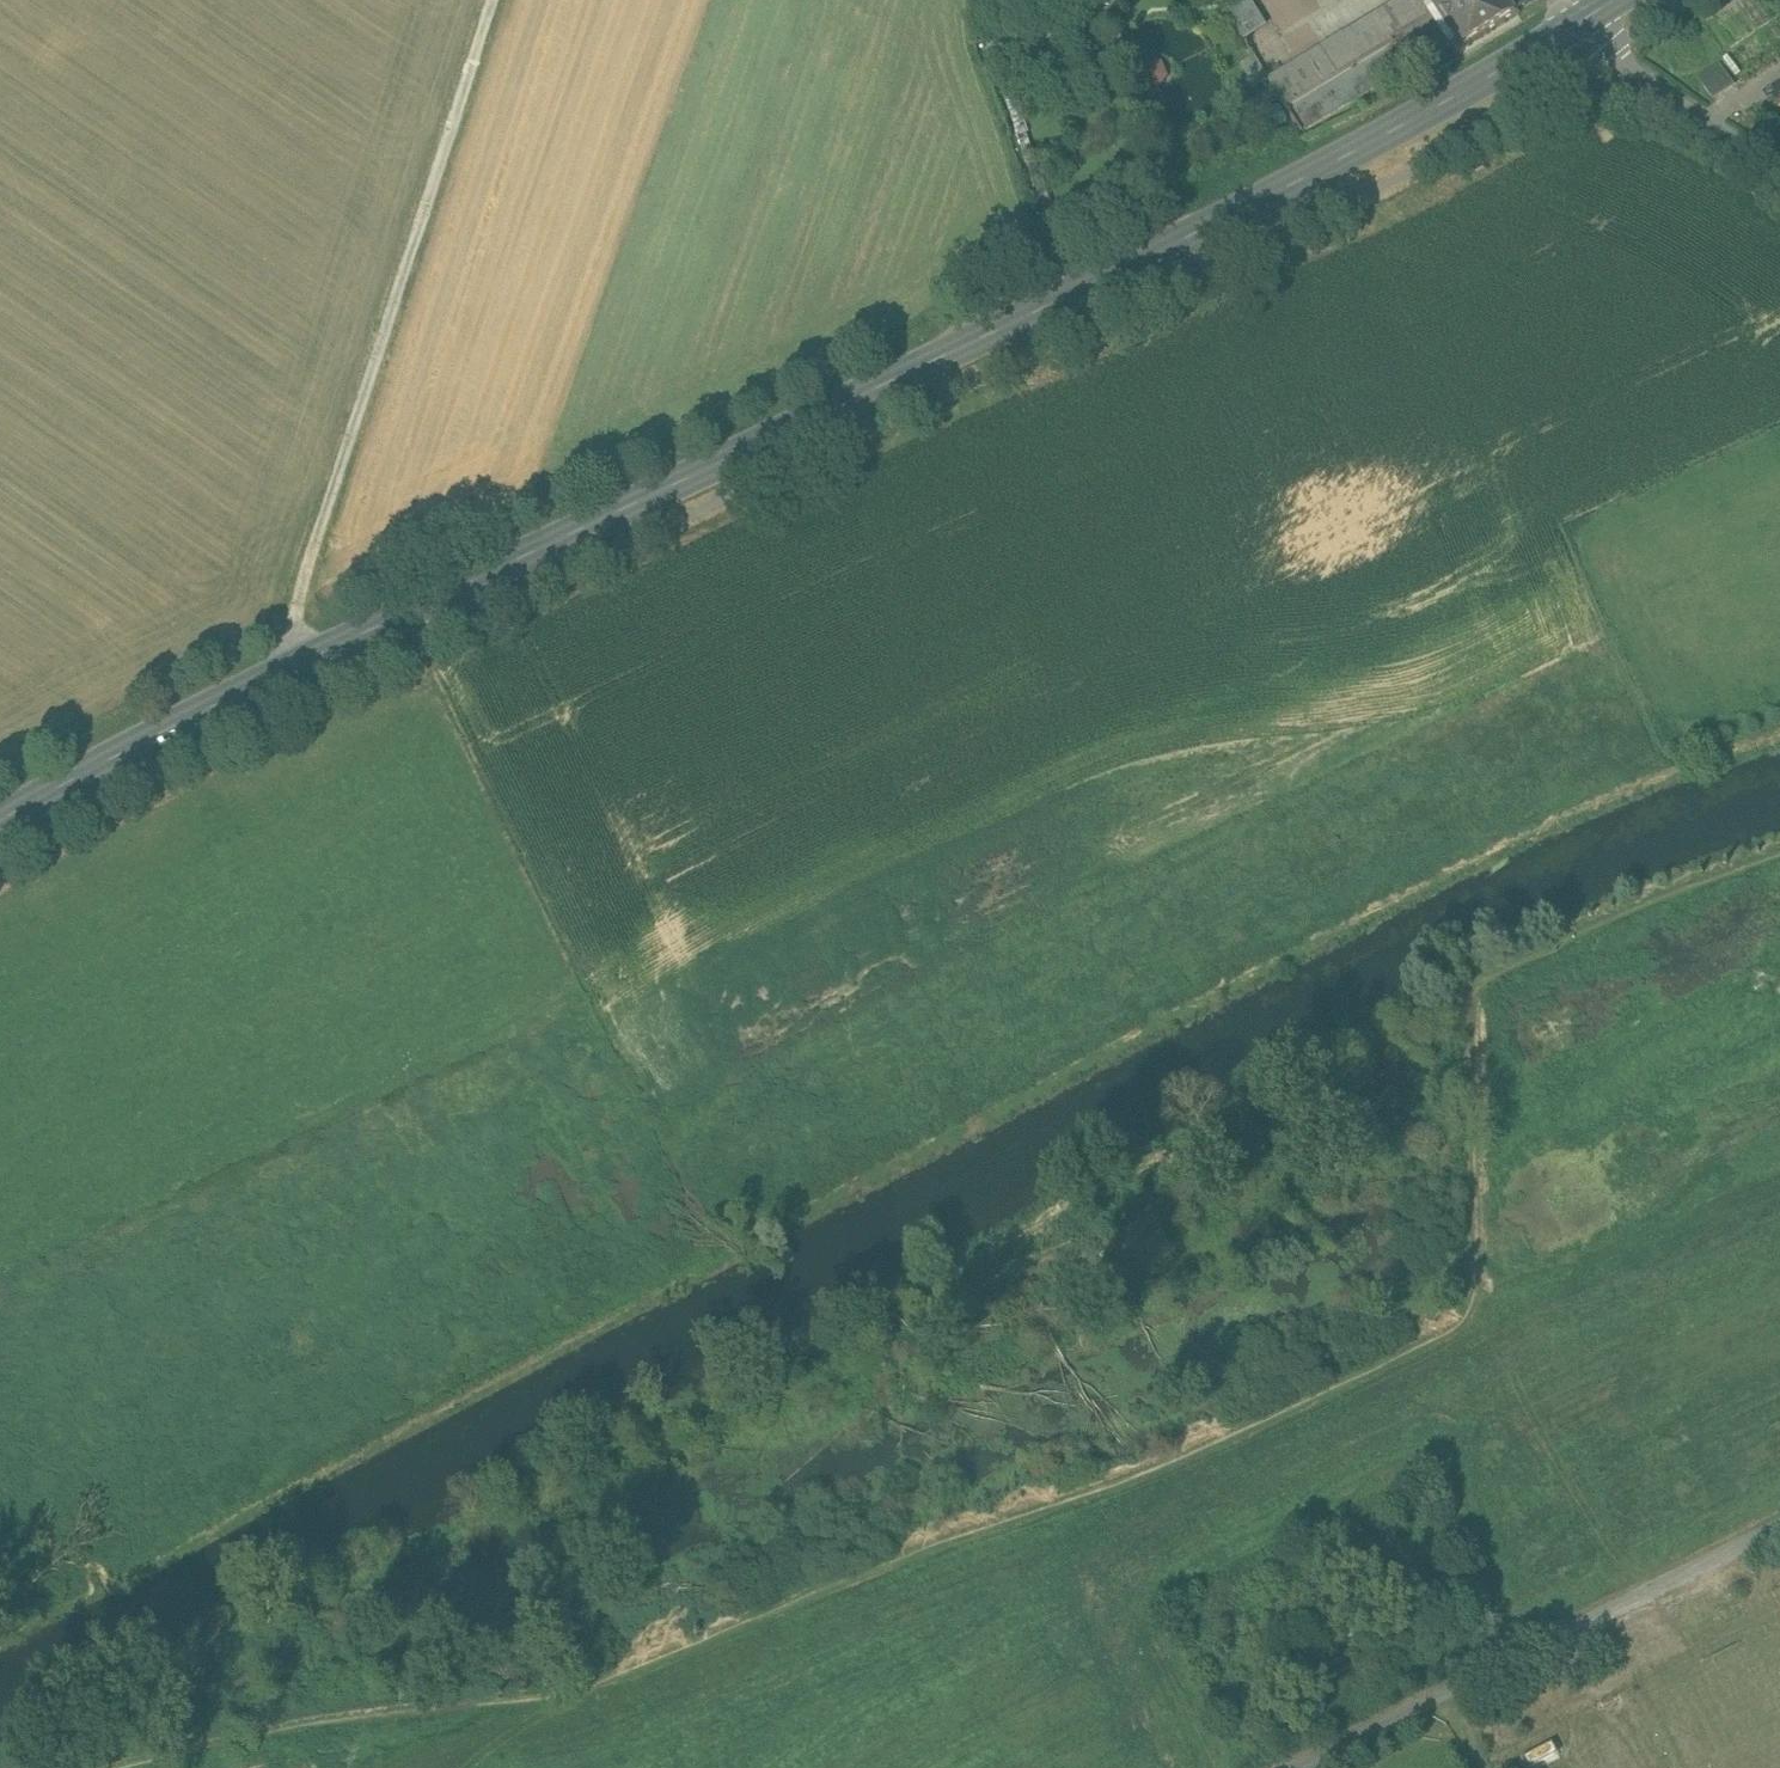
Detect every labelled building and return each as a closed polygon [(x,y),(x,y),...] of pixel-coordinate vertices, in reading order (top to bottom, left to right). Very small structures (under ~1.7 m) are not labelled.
[(1252,0),(1237,0),(1224,8),(1244,41),(1268,26),(1252,0)] [(1509,0),(1432,0),(1439,11),(1432,15),(1423,0),(1398,0),(1269,80),(1302,132),(1407,67),(1408,70),(1458,40),(1461,45),(1515,9),(1509,0)] [(1161,64),(1148,63),(1140,73),(1146,85),(1158,86),(1166,76),(1161,64)] [(1714,97),(1735,84),(1722,63),(1701,77),(1714,97)] [(1140,73),(1130,77),(1135,89),(1146,85),(1140,73)] [(1146,85),(1135,89),(1140,100),(1151,96),(1146,85)]
